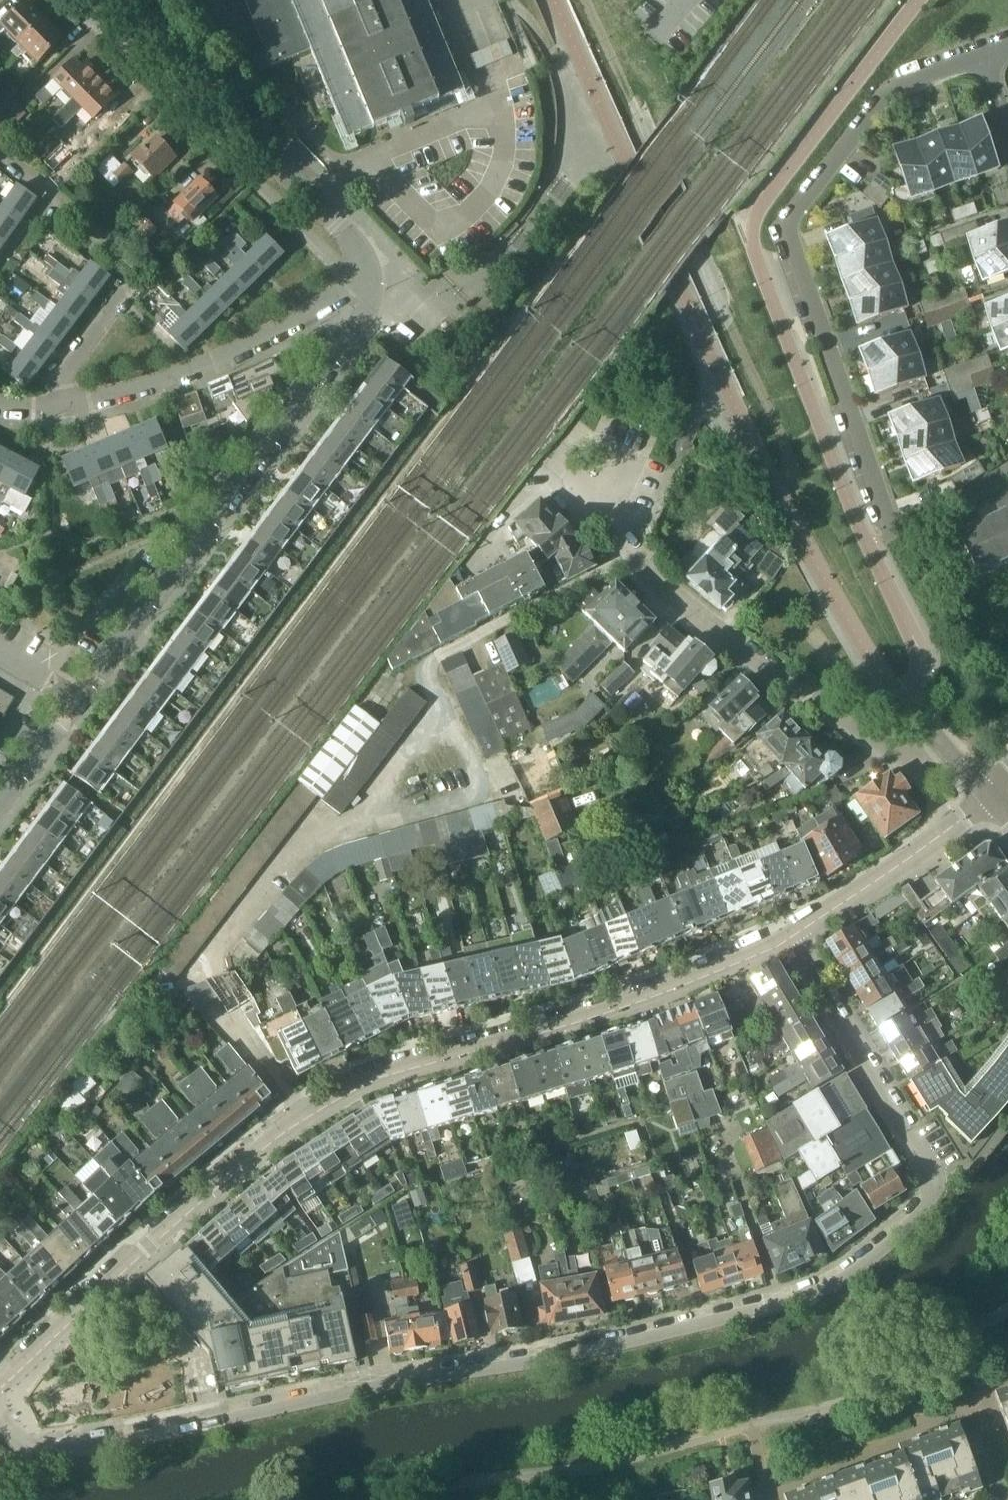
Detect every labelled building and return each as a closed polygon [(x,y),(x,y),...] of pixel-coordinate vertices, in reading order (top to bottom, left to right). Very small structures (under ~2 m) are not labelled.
[(312,50),(348,139),(374,128),(466,90),(428,0),(429,0),(245,0),(266,51),(252,57),(259,72),(312,50)] [(25,3),(0,28),(0,39),(8,31),(21,44),(44,21),(41,19),(42,17),(37,11),(35,12),(25,3)] [(9,67),(21,55),(33,67),(38,62),(39,62),(62,40),(44,21),(21,44),(3,61),(9,67)] [(507,41),(471,56),(476,70),(513,55),(507,41)] [(37,97),(45,105),(63,87),(74,99),(97,76),(97,77),(100,75),(90,65),(88,67),(85,65),(82,68),(74,60),(37,97)] [(97,76),(74,99),(53,119),(62,128),(83,108),(94,119),(117,97),(115,95),(117,92),(107,83),(105,85),(97,77),(97,76)] [(16,101),(7,92),(0,99),(0,116),(16,101)] [(16,101),(0,116),(0,118),(8,126),(24,111),(16,101)] [(960,127),(959,128),(975,173),(996,167),(996,169),(998,168),(982,121),(960,129),(960,127)] [(954,180),(975,173),(959,128),(958,128),(959,130),(938,137),(954,182),(954,180)] [(916,143),(931,187),(932,187),(952,180),(953,182),(954,182),(938,137),(917,144),(917,142),(916,143)] [(132,157),(153,178),(176,156),(173,153),(173,150),(168,145),(165,144),(158,138),(145,152),(141,148),(132,157)] [(936,199),(932,187),(931,187),(916,143),(915,143),(916,144),(894,152),(904,181),(894,185),(879,173),(870,184),(889,198),(903,209),(936,199)] [(62,145),(44,162),(53,171),(54,171),(59,177),(77,160),(71,154),(62,145)] [(114,188),(121,182),(122,184),(134,172),(124,162),(122,165),(111,154),(96,169),(114,188)] [(203,184),(200,181),(167,213),(180,225),(188,217),(200,228),(207,221),(200,214),(217,198),(212,192),(204,183),(203,184)] [(881,209),(889,198),(870,184),(862,194),(881,209)] [(2,210),(20,222),(36,199),(18,187),(2,210)] [(993,195),(998,207),(1007,204),(1007,190),(993,195)] [(962,207),(966,218),(978,214),(974,203),(962,207)] [(955,222),(966,218),(962,207),(951,211),(955,222)] [(4,245),(20,222),(2,210),(0,208),(0,242),(4,245)] [(157,230),(143,216),(120,239),(134,253),(157,230)] [(878,222),(877,221),(829,237),(837,259),(835,259),(835,260),(883,243),(876,223),(878,222)] [(1007,248),(1007,224),(979,233),(975,222),(947,231),(929,238),(933,249),(954,242),(955,246),(970,241),(976,257),(968,259),(969,262),(1007,248)] [(234,233),(228,238),(241,251),(247,245),(234,233)] [(263,274),(247,258),(241,251),(228,238),(223,244),(233,255),(228,259),(237,268),(228,277),(244,293),(263,274)] [(263,274),(283,254),(267,238),(247,258),(263,274)] [(928,252),(924,241),(912,245),(916,256),(928,252)] [(890,264),(883,243),(835,260),(836,261),(837,260),(845,281),(892,264),(890,264)] [(1007,273),(1007,248),(969,262),(977,284),(1007,273)] [(53,269),(57,263),(48,256),(44,262),(51,267),(53,269)] [(215,276),(221,270),(209,257),(203,263),(215,276)] [(941,271),(937,260),(925,264),(929,275),(941,271)] [(110,278),(92,264),(82,277),(71,269),(70,271),(59,263),(53,270),(93,300),(110,278)] [(892,264),(845,281),(852,302),(850,302),(850,303),(898,286),(891,266),(893,265),(892,264)] [(93,300),(53,270),(48,277),(62,288),(59,291),(67,297),(58,308),(76,322),(93,300)] [(196,295),(202,289),(189,277),(184,282),(196,295)] [(244,293),(228,277),(208,296),(224,312),(244,293)] [(905,307),(898,286),(850,303),(851,304),(852,303),(860,325),(908,308),(907,307),(905,307)] [(964,287),(942,295),(946,307),(969,300),(964,287)] [(45,310),(51,302),(37,292),(31,299),(45,310)] [(946,307),(942,295),(919,303),(924,315),(946,307)] [(176,314),(182,308),(170,296),(164,302),(176,314)] [(224,312),(208,296),(189,315),(204,331),(224,312)] [(946,307),(951,321),(973,313),(969,300),(946,307)] [(995,329),(1007,325),(1007,300),(985,308),(986,309),(987,309),(995,329)] [(29,332),(34,324),(9,305),(4,311),(16,320),(15,321),(29,332)] [(951,321),(946,307),(924,315),(928,329),(951,321)] [(76,322),(58,308),(42,330),(60,344),(76,322)] [(184,351),(204,331),(189,315),(169,335),(184,351)] [(43,365),(60,344),(42,330),(34,324),(29,332),(36,337),(25,352),(43,365)] [(995,329),(1002,350),(1000,350),(1001,352),(1007,349),(1007,325),(995,329)] [(868,372),(868,373),(916,356),(909,336),(911,335),(910,334),(862,350),(870,372),(868,372)] [(18,346),(4,336),(0,340),(0,344),(12,353),(18,346)] [(26,388),(43,365),(25,352),(8,374),(26,388)] [(924,377),(916,356),(868,373),(869,374),(870,373),(878,395),(926,378),(925,377),(924,377)] [(408,410),(401,419),(401,420),(413,429),(429,408),(404,390),(412,378),(385,358),(383,360),(385,362),(380,368),(378,367),(369,379),(371,380),(366,387),(364,386),(361,390),(388,410),(389,410),(396,400),(408,410)] [(229,382),(228,379),(207,387),(213,402),(234,393),(238,402),(233,404),(249,425),(273,392),(272,389),(274,388),(271,380),(285,374),(272,360),(229,382)] [(992,368),(970,376),(974,389),(997,381),(992,368)] [(974,389),(970,376),(947,384),(952,396),(974,389)] [(386,440),(398,449),(413,429),(401,420),(401,419),(389,410),(388,410),(361,390),(354,399),(356,400),(351,407),(349,406),(346,410),(373,431),(373,430),(381,421),(393,430),(386,440)] [(181,421),(204,413),(197,393),(174,400),(181,421)] [(898,439),(946,422),(938,402),(940,401),(940,400),(892,416),(899,438),(897,438),(898,439)] [(976,412),(982,410),(979,402),(970,406),(972,413),(976,412)] [(991,419),(988,408),(976,412),(980,423),(991,419)] [(358,451),(358,450),(366,441),(378,450),(371,460),(370,460),(383,469),(398,449),(386,440),(373,430),(373,431),(346,410),(339,419),(341,421),(335,427),(333,426),(330,430),(358,451)] [(144,458),(168,449),(156,422),(133,431),(144,458)] [(953,443),(946,422),(898,439),(898,440),(900,439),(907,460),(955,443),(954,443),(953,443)] [(343,471),(350,461),(363,470),(356,480),(355,480),(367,490),(383,469),(370,460),(371,460),(358,450),(358,451),(330,430),(323,439),(325,441),(320,448),(318,446),(315,450),(343,471)] [(147,487),(155,484),(148,468),(144,458),(133,431),(110,441),(121,468),(137,462),(147,487)] [(110,441),(87,451),(109,503),(111,502),(116,500),(106,475),(121,468),(110,441)] [(913,483),(961,466),(953,445),(955,444),(955,443),(907,460),(914,481),(912,481),(913,483)] [(0,450),(0,483),(3,484),(17,459),(0,450)] [(328,491),(335,481),(348,490),(340,500),(340,501),(352,510),(367,490),(355,480),(356,480),(343,471),(315,450),(308,459),(310,461),(305,468),(303,466),(300,470),(328,491)] [(109,503),(87,451),(63,461),(75,488),(90,481),(101,507),(109,503)] [(3,503),(24,514),(31,499),(26,496),(39,470),(17,459),(3,484),(0,490),(0,508),(3,503)] [(985,473),(978,462),(950,479),(958,491),(985,473)] [(156,465),(148,468),(155,484),(162,481),(156,465)] [(312,511),(313,511),(320,501),(332,511),(325,520),(325,521),(337,530),(352,510),(340,501),(340,500),(328,491),(300,470),(293,480),(295,481),(290,488),(288,486),(285,491),(312,511)] [(297,532),(298,531),(305,521),(317,531),(310,541),(322,550),(337,530),(325,521),(325,520),(313,511),(312,511),(285,491),(278,500),(280,501),(275,508),(273,507),(270,511),(297,532)] [(959,533),(980,574),(981,573),(980,572),(1007,558),(1007,493),(995,499),(1002,513),(962,534),(961,532),(960,533),(959,533)] [(111,502),(109,503),(114,515),(121,512),(116,500),(111,502)] [(533,541),(558,520),(541,500),(527,512),(509,527),(519,540),(527,534),(533,541)] [(282,552),(282,551),(290,542),(302,551),(295,561),(307,570),(322,550),(310,541),(298,531),(297,532),(270,511),(263,520),(265,521),(260,528),(258,527),(254,531),(282,552)] [(555,555),(575,539),(576,537),(560,519),(558,520),(533,541),(539,548),(529,553),(535,566),(550,559),(555,555)] [(688,578),(721,608),(741,586),(737,581),(744,573),(741,570),(761,548),(737,524),(688,578)] [(267,572),(267,571),(274,562),(287,571),(280,581),(279,581),(292,590),(307,570),(295,561),(282,551),(282,552),(254,531),(248,540),(249,542),(244,548),(242,547),(239,551),(267,572)] [(554,569),(561,583),(567,580),(568,581),(596,566),(585,544),(581,546),(575,539),(555,555),(561,566),(554,569)] [(772,580),(791,553),(776,543),(757,570),(772,580)] [(252,592),(259,582),(272,591),(265,601),(264,601),(276,611),(292,590),(279,581),(280,581),(267,571),(267,572),(239,551),(232,560),(234,562),(229,569),(227,567),(224,571),(252,592)] [(450,582),(424,615),(427,622),(440,646),(478,627),(477,625),(546,589),(535,566),(529,553),(457,590),(450,582)] [(237,612),(244,602),(257,612),(249,621),(249,622),(261,631),(276,611),(264,601),(265,601),(252,592),(224,571),(217,580),(219,582),(214,589),(212,587),(209,591),(237,612)] [(577,604),(596,623),(555,665),(565,675),(577,663),(636,602),(617,583),(603,598),(593,588),(577,604)] [(221,632),(222,632),(229,622),(242,632),(234,641),(234,642),(246,651),(261,631),(249,622),(249,621),(237,612),(209,591),(202,601),(204,602),(199,609),(197,607),(194,612),(221,632)] [(636,602),(577,663),(565,675),(572,682),(585,670),(585,671),(608,647),(618,658),(655,621),(636,602)] [(206,653),(207,652),(214,642),(226,652),(219,662),(231,671),(246,651),(234,642),(234,641),(222,632),(221,632),(194,612),(187,621),(189,622),(184,629),(182,628),(179,632),(206,653)] [(440,646),(427,622),(424,615),(388,661),(393,670),(440,646)] [(646,664),(641,669),(655,682),(657,680),(663,684),(678,698),(682,692),(690,683),(705,696),(714,685),(704,676),(712,675),(717,670),(716,663),(710,659),(711,657),(690,639),(686,643),(669,628),(653,647),(655,649),(643,662),(646,664)] [(191,673),(191,672),(199,663),(211,672),(204,682),(216,691),(231,671),(219,662),(207,652),(206,653),(179,632),(172,641),(174,642),(169,649),(167,648),(163,652),(191,673)] [(515,634),(495,643),(509,672),(529,663),(515,634)] [(176,693),(176,692),(184,683),(196,692),(189,702),(188,702),(201,711),(216,691),(204,682),(191,672),(191,673),(163,652),(157,661),(159,663),(153,669),(151,668),(148,672),(176,693)] [(463,654),(442,663),(447,674),(468,665),(463,654)] [(634,673),(624,663),(602,685),(612,694),(634,673)] [(503,664),(473,677),(477,686),(482,697),(486,706),(516,692),(503,664)] [(468,665),(447,674),(452,685),(472,675),(468,665)] [(161,713),(168,703),(181,712),(174,722),(173,722),(185,732),(201,711),(188,702),(189,702),(176,692),(176,693),(148,672),(141,681),(143,683),(138,690),(136,688),(133,692),(161,713)] [(472,675),(452,685),(456,695),(477,686),(473,677),(472,675)] [(758,697),(741,679),(701,718),(717,733),(720,729),(731,741),(743,730),(745,732),(763,714),(753,703),(758,697)] [(477,686),(456,695),(461,706),(482,697),(477,686)] [(3,718),(15,698),(0,689),(0,716),(3,718)] [(409,689),(401,699),(419,712),(426,703),(409,689)] [(146,733),(153,723),(166,732),(158,742),(158,743),(170,752),(185,732),(173,722),(174,722),(161,713),(133,692),(126,701),(128,703),(123,710),(121,708),(118,712),(146,733)] [(516,692),(486,706),(486,707),(491,718),(496,728),(501,739),(501,741),(532,730),(532,729),(531,726),(526,716),(521,704),(516,692)] [(544,726),(550,741),(585,726),(605,706),(593,695),(577,712),(544,726)] [(482,697),(461,706),(466,716),(486,707),(486,706),(482,697)] [(401,699),(394,708),(412,721),(419,712),(401,699)] [(356,707),(299,782),(317,796),(323,799),(379,725),(356,707)] [(486,707),(466,716),(471,727),(491,718),(486,707)] [(394,708),(387,717),(405,731),(412,721),(394,708)] [(146,733),(118,712),(111,722),(113,723),(108,730),(106,728),(103,733),(130,753),(131,753),(138,743),(151,753),(143,762),(143,763),(155,772),(170,752),(158,743),(158,742),(146,733)] [(758,735),(759,736),(740,753),(758,774),(752,779),(756,784),(757,782),(771,775),(810,740),(795,724),(794,725),(784,713),(758,735)] [(387,717),(380,726),(398,740),(405,731),(387,717)] [(491,718),(471,727),(475,738),(496,728),(491,718)] [(380,726),(373,736),(391,749),(398,740),(380,726)] [(496,728),(475,738),(480,748),(501,739),(496,728)] [(115,774),(116,773),(123,763),(135,773),(128,782),(128,783),(140,792),(155,772),(143,763),(143,762),(131,753),(130,753),(103,733),(96,742),(98,743),(93,750),(91,749),(88,753),(115,774)] [(373,736),(366,745),(384,759),(391,749),(373,736)] [(501,739),(480,748),(485,760),(486,759),(506,750),(501,741),(501,739)] [(771,775),(757,782),(756,784),(749,788),(753,794),(763,787),(766,791),(779,786),(785,780),(796,792),(803,785),(805,787),(815,779),(821,785),(840,769),(841,762),(834,755),(829,754),(825,757),(810,740),(771,775)] [(366,745),(359,754),(377,768),(384,759),(366,745)] [(76,768),(72,774),(124,813),(140,792),(128,783),(128,782),(116,773),(115,774),(88,753),(81,762),(83,763),(78,770),(76,768)] [(359,754),(352,763),(369,777),(377,768),(359,754)] [(352,763),(345,773),(362,786),(369,777),(352,763)] [(854,797),(869,818),(905,793),(906,786),(901,780),(894,779),(889,772),(854,797)] [(345,773),(337,782),(355,796),(362,786),(345,773)] [(337,782),(330,791),(348,805),(355,796),(337,782)] [(97,824),(89,834),(101,844),(117,823),(65,783),(57,793),(59,795),(54,802),(52,800),(49,804),(77,825),(84,815),(97,824)] [(300,783),(293,792),(310,805),(317,796),(300,783)] [(835,785),(824,793),(831,803),(833,807),(845,799),(835,785)] [(324,800),(323,801),(341,814),(348,805),(330,791),(324,800)] [(293,792),(286,801),(303,814),(310,805),(293,792)] [(869,818),(884,839),(915,817),(911,812),(911,803),(905,794),(905,793),(869,818)] [(561,799),(532,811),(535,817),(545,842),(578,828),(565,797),(561,799)] [(504,800),(503,800),(503,801),(510,823),(535,817),(532,811),(531,809),(507,806),(504,800)] [(286,801),(279,811),(296,824),(303,814),(286,801)] [(503,801),(492,804),(498,827),(510,823),(503,801)] [(89,834),(77,825),(49,804),(42,813),(44,815),(39,822),(37,820),(34,824),(61,845),(62,845),(69,835),(81,845),(74,854),(74,855),(86,864),(101,844),(89,834)] [(492,804),(481,808),(487,830),(498,827),(492,804)] [(481,808),(470,811),(476,833),(482,831),(487,830),(481,808)] [(832,808),(814,820),(820,829),(841,868),(850,862),(851,856),(860,850),(839,817),(838,817),(832,808)] [(279,811),(272,820),(289,833),(296,824),(279,811)] [(470,811),(458,814),(464,836),(473,833),(476,833),(470,811)] [(458,814),(447,817),(453,839),(457,838),(462,837),(464,836),(458,814)] [(447,817),(436,820),(442,842),(452,840),(453,839),(447,817)] [(272,820),(265,829),(282,842),(289,833),(272,820)] [(436,820),(424,823),(431,846),(435,844),(440,843),(442,842),(436,820)] [(803,844),(804,843),(819,877),(826,873),(831,874),(841,868),(820,829),(814,820),(797,831),(803,844)] [(424,823),(413,826),(419,849),(431,846),(424,823)] [(46,865),(47,865),(54,855),(66,865),(59,874),(59,875),(71,884),(86,864),(74,855),(74,854),(62,845),(61,845),(34,824),(27,834),(29,835),(24,842),(22,841),(19,845),(46,865)] [(413,826),(402,830),(408,852),(419,849),(413,826)] [(265,829),(258,838),(275,851),(282,842),(265,829)] [(402,830),(391,833),(397,855),(408,852),(402,830)] [(722,840),(717,830),(696,839),(700,849),(722,840)] [(462,837),(457,838),(464,861),(468,859),(475,858),(480,856),(489,854),(482,831),(476,833),(473,833),(464,836),(462,837)] [(391,833),(379,836),(385,858),(388,857),(397,855),(391,833)] [(379,836),(368,839),(374,861),(385,858),(379,836)] [(440,843),(435,844),(441,867),(447,865),(458,862),(464,861),(457,838),(453,839),(452,840),(442,842),(440,843)] [(368,839),(357,842),(363,864),(374,861),(368,839)] [(546,844),(548,849),(559,844),(557,839),(546,844)] [(559,844),(548,849),(552,862),(564,858),(562,852),(577,847),(575,840),(560,845),(559,844)] [(357,842),(345,845),(351,867),(363,864),(357,842)] [(782,853),(780,853),(776,843),(755,852),(759,862),(776,900),(797,891),(782,853)] [(803,844),(782,853),(797,891),(820,881),(819,877),(804,843),(803,844)] [(776,900),(759,862),(755,852),(741,857),(736,844),(728,848),(728,850),(732,861),(737,871),(738,871),(754,908),(776,900)] [(59,875),(59,874),(47,865),(46,865),(19,845),(12,854),(14,855),(9,862),(7,861),(3,865),(31,886),(31,885),(39,875),(51,885),(44,895),(56,904),(71,884),(59,875)] [(344,845),(334,850),(343,870),(349,868),(351,867),(345,845),(344,845)] [(909,902),(908,902),(924,924),(935,917),(970,891),(1006,863),(993,845),(986,845),(936,881),(941,888),(920,903),(907,885),(900,889),(909,902)] [(325,853),(324,854),(335,874),(341,871),(343,870),(334,850),(325,853)] [(316,860),(314,862),(329,879),(331,877),(335,875),(335,874),(324,854),(323,855),(316,860)] [(385,858),(374,861),(378,874),(392,870),(388,857),(385,858)] [(715,880),(731,918),(754,908),(738,871),(737,871),(732,861),(710,870),(715,880)] [(314,862),(306,870),(323,887),(329,879),(314,862)] [(979,910),(1007,889),(1007,866),(1006,863),(970,891),(976,899),(973,902),(979,910)] [(575,864),(554,873),(562,890),(582,881),(575,864)] [(29,915),(28,915),(41,924),(56,904),(44,895),(31,885),(31,886),(3,865),(0,869),(0,894),(16,906),(16,905),(24,896),(36,905),(29,915)] [(299,877),(298,878),(316,894),(323,887),(306,870),(299,877)] [(709,927),(731,918),(715,880),(710,870),(697,876),(695,870),(686,873),(693,889),(709,927)] [(554,873),(539,879),(546,897),(562,890),(554,873)] [(709,927),(693,889),(686,873),(677,877),(684,893),(671,898),(687,936),(709,927)] [(297,878),(290,887),(308,903),(316,894),(298,878),(297,878)] [(671,898),(658,904),(650,886),(642,890),(649,907),(665,945),(687,936),(671,898)] [(290,887),(282,896),(300,911),(308,903),(290,887)] [(979,910),(992,929),(1003,921),(1007,917),(1007,889),(979,910)] [(665,945),(649,907),(642,890),(633,893),(640,911),(627,916),(642,954),(665,945)] [(827,942),(838,959),(868,941),(868,940),(864,934),(879,925),(876,922),(907,901),(900,891),(868,912),(871,916),(827,942)] [(29,915),(16,905),(16,906),(0,894),(0,925),(1,926),(8,916),(21,925),(14,935),(13,935),(25,945),(41,924),(28,915),(29,915)] [(282,896),(274,904),(292,920),(300,911),(282,896)] [(274,904),(267,913),(284,929),(292,920),(274,904)] [(267,913),(259,922),(277,938),(284,929),(267,913)] [(605,926),(619,964),(642,954),(627,916),(605,926)] [(924,924),(935,941),(947,933),(935,917),(924,924)] [(1005,946),(1007,944),(1007,917),(1003,921),(1005,924),(1001,926),(1006,933),(999,938),(1005,946)] [(259,922),(251,931),(269,946),(277,938),(259,922)] [(0,953),(0,957),(10,965),(25,945),(13,935),(14,935),(1,926),(0,925),(0,941),(6,945),(0,953)] [(374,931),(381,948),(383,950),(393,946),(385,926),(374,930),(374,931)] [(605,926),(583,934),(587,946),(597,973),(619,964),(605,926)] [(523,977),(528,993),(552,987),(539,945),(537,945),(532,928),(511,936),(512,938),(523,977)] [(187,930),(180,940),(197,952),(204,943),(187,930)] [(924,930),(915,935),(923,947),(932,942),(924,930)] [(251,931),(243,940),(261,955),(269,946),(251,931)] [(947,933),(935,941),(949,960),(961,952),(947,933)] [(583,934),(562,943),(575,982),(597,973),(587,946),(583,934)] [(868,940),(868,941),(838,959),(848,976),(893,949),(897,945),(892,937),(881,943),(877,935),(868,940)] [(497,941),(488,943),(505,998),(528,993),(523,977),(512,938),(497,941)] [(180,940),(173,949),(190,962),(197,952),(180,940)] [(243,940),(234,950),(252,965),(261,955),(243,940)] [(439,947),(438,947),(441,958),(452,955),(448,940),(437,943),(439,947)] [(575,982),(562,943),(561,940),(539,945),(552,987),(575,982)] [(848,976),(858,993),(889,975),(883,966),(910,951),(904,941),(897,945),(893,949),(848,976)] [(483,1003),(505,998),(488,943),(463,949),(467,962),(467,961),(475,985),(481,1003),(483,1003)] [(1005,946),(995,953),(1001,962),(1007,957),(1007,944),(1005,946)] [(457,1009),(443,967),(444,967),(441,958),(438,947),(429,949),(434,969),(420,973),(433,1014),(449,1010),(449,1011),(457,1009)] [(388,1031),(410,1019),(394,978),(394,979),(389,966),(383,950),(381,948),(371,952),(374,958),(371,959),(376,967),(361,974),(363,978),(369,991),(388,1031)] [(961,952),(949,960),(959,975),(971,966),(961,952)] [(10,965),(0,957),(0,978),(10,965)] [(394,979),(394,978),(410,1019),(433,1014),(420,973),(405,976),(399,961),(389,966),(394,979)] [(475,1005),(481,1003),(475,985),(467,961),(467,962),(444,967),(443,967),(457,1009),(475,1005)] [(300,974),(304,968),(301,962),(294,962),(290,967),(294,973),(300,974)] [(726,1009),(730,1018),(790,982),(780,964),(749,982),(755,991),(726,1009)] [(935,971),(932,965),(921,972),(924,977),(935,971)] [(209,980),(206,981),(217,997),(228,1014),(231,1012),(233,1011),(240,1006),(242,1004),(253,997),(236,972),(223,976),(213,979),(209,980)] [(858,993),(868,1010),(914,983),(913,982),(909,975),(894,984),(889,975),(858,993)] [(369,991),(363,978),(341,988),(342,990),(347,1002),(367,1041),(388,1031),(369,991)] [(919,978),(913,982),(914,983),(868,1010),(878,1027),(909,1009),(904,1001),(919,992),(919,991),(925,987),(919,978)] [(954,984),(963,998),(970,994),(962,980),(954,984)] [(206,981),(195,986),(207,1004),(217,997),(206,981)] [(801,1000),(790,982),(730,1018),(734,1028),(766,1010),(771,1018),(801,1000)] [(188,990),(185,994),(190,1002),(197,1011),(207,1004),(195,986),(190,988),(188,990)] [(345,1052),(367,1041),(347,1002),(342,990),(321,1001),(323,1004),(326,1012),(345,1052)] [(185,994),(168,1015),(173,1022),(189,1003),(190,1002),(185,994)] [(285,1013),(260,1026),(278,1063),(283,1064),(291,1060),(299,1076),(322,1064),(293,1004),(288,994),(278,999),(285,1013)] [(965,999),(973,1011),(982,1005),(973,994),(965,999)] [(734,1038),(733,1037),(734,1037),(717,995),(694,1005),(710,1047),(734,1038)] [(811,1016),(801,1000),(771,1018),(776,1027),(763,1035),(762,1036),(766,1043),(811,1016)] [(302,1005),(300,1001),(293,1004),(322,1064),(345,1052),(326,1012),(323,1004),(312,1009),(309,1002),(302,1005)] [(681,1010),(674,1012),(696,1069),(700,1068),(700,1053),(710,1050),(709,1047),(710,1047),(694,1005),(691,1006),(690,1004),(680,1008),(681,1010)] [(255,1009),(245,1014),(248,1019),(257,1015),(261,1013),(258,1008),(255,1009)] [(993,1020),(986,1009),(978,1014),(985,1025),(993,1020)] [(880,1030),(890,1047),(935,1019),(937,1018),(936,1018),(931,1010),(914,1020),(910,1012),(880,1030)] [(657,1049),(660,1060),(675,1054),(678,1064),(673,1066),(671,1060),(659,1065),(663,1081),(685,1073),(696,1069),(674,1012),(667,1015),(666,1013),(656,1017),(656,1020),(648,1022),(657,1049)] [(822,1035),(811,1016),(766,1043),(767,1044),(746,1057),(751,1066),(749,1067),(754,1077),(767,1069),(761,1060),(787,1044),(791,1053),(822,1035)] [(937,1018),(935,1019),(890,1047),(900,1063),(931,1045),(938,1041),(944,1037),(939,1029),(942,1027),(937,1018)] [(650,1063),(658,1061),(660,1060),(657,1049),(648,1022),(625,1029),(640,1077),(653,1073),(650,1063)] [(601,1036),(613,1074),(627,1117),(635,1115),(626,1087),(641,1082),(640,1077),(625,1029),(601,1036)] [(156,1037),(168,1049),(175,1043),(162,1030),(156,1037)] [(833,1052),(822,1035),(791,1053),(797,1062),(784,1070),(769,1078),(766,1081),(771,1089),(772,1089),(789,1079),(833,1052)] [(601,1036),(579,1043),(591,1081),(613,1074),(601,1036)] [(161,1056),(168,1049),(156,1037),(149,1043),(161,1056)] [(900,1063),(910,1080),(941,1062),(957,1052),(951,1042),(942,1048),(938,1041),(931,1045),(900,1063)] [(589,1082),(591,1081),(579,1043),(556,1050),(568,1088),(566,1089),(569,1100),(593,1093),(589,1082)] [(216,1054),(232,1072),(237,1072),(240,1076),(228,1085),(253,1115),(262,1108),(260,1105),(271,1097),(228,1044),(216,1054)] [(941,1062),(910,1080),(930,1113),(938,1108),(947,1117),(946,1119),(972,1144),(998,1116),(1007,1104),(1007,1047),(994,1064),(971,1092),(965,1098),(960,1093),(941,1062)] [(544,1096),(566,1089),(568,1088),(556,1050),(532,1058),(544,1096)] [(833,1052),(789,1079),(772,1089),(778,1098),(808,1079),(813,1089),(844,1071),(833,1052)] [(521,1103),(544,1096),(532,1058),(509,1065),(521,1103)] [(749,1077),(743,1061),(737,1064),(735,1072),(738,1081),(749,1077)] [(498,1110),(521,1103),(509,1065),(486,1072),(498,1110)] [(199,1068),(188,1077),(232,1129),(240,1122),(242,1124),(253,1115),(228,1085),(217,1094),(215,1092),(215,1087),(199,1068)] [(143,1082),(128,1070),(123,1077),(136,1090),(143,1082)] [(475,1117),(498,1110),(486,1072),(486,1070),(469,1075),(469,1076),(462,1078),(474,1117),(475,1117)] [(72,1087),(58,1106),(69,1118),(86,1102),(82,1098),(97,1085),(84,1071),(73,1086),(72,1087)] [(697,1072),(663,1083),(668,1098),(670,1103),(671,1103),(687,1098),(693,1117),(695,1123),(722,1114),(713,1089),(704,1092),(697,1072)] [(768,1127),(784,1160),(784,1161),(791,1157),(795,1166),(804,1161),(809,1169),(798,1176),(803,1189),(841,1166),(853,1185),(861,1179),(856,1169),(865,1163),(874,1179),(862,1186),(875,1209),(877,1208),(878,1211),(883,1212),(888,1208),(888,1203),(888,1202),(905,1191),(892,1169),(899,1164),(846,1075),(766,1122),(768,1127)] [(132,1095),(136,1090),(123,1077),(118,1083),(132,1095)] [(202,1107),(189,1118),(214,1148),(224,1140),(222,1138),(232,1129),(188,1077),(178,1086),(193,1104),(199,1105),(202,1107)] [(462,1078),(438,1085),(450,1125),(474,1117),(462,1078)] [(450,1125),(438,1085),(438,1084),(424,1089),(424,1090),(416,1092),(435,1157),(444,1154),(437,1129),(450,1125)] [(429,1159),(435,1157),(416,1092),(393,1100),(392,1100),(404,1139),(421,1133),(429,1159)] [(668,1098),(658,1101),(661,1112),(672,1109),(670,1103),(668,1098)] [(687,1098),(671,1103),(677,1122),(693,1117),(687,1098)] [(370,1106),(370,1107),(391,1143),(392,1142),(404,1139),(392,1100),(393,1100),(392,1099),(370,1106)] [(204,1156),(214,1148),(189,1118),(178,1127),(176,1124),(176,1117),(161,1100),(150,1109),(194,1162),(202,1155),(204,1156)] [(94,1121),(103,1111),(97,1106),(88,1116),(94,1121)] [(370,1107),(353,1118),(376,1153),(391,1143),(370,1107)] [(163,1140),(152,1150),(177,1179),(186,1172),(184,1170),(194,1162),(150,1109),(140,1118),(155,1136),(161,1137),(163,1140)] [(602,1115),(604,1123),(605,1124),(617,1120),(614,1111),(602,1115)] [(54,1118),(46,1126),(50,1131),(57,1131),(62,1126),(54,1118)] [(361,1162),(376,1153),(353,1118),(337,1129),(356,1157),(357,1156),(361,1162)] [(562,1126),(553,1129),(556,1139),(565,1136),(562,1126)] [(784,1160),(768,1127),(744,1137),(759,1171),(784,1160)] [(357,1156),(356,1157),(337,1129),(322,1138),(341,1167),(342,1167),(346,1173),(361,1162),(357,1156)] [(637,1131),(627,1134),(632,1150),(642,1147),(637,1131)] [(166,1189),(177,1179),(152,1150),(141,1159),(139,1156),(139,1151),(123,1132),(112,1142),(119,1151),(129,1162),(154,1194),(155,1195),(165,1186),(166,1189)] [(342,1167),(341,1167),(322,1138),(307,1149),(326,1177),(327,1177),(332,1185),(347,1174),(346,1173),(342,1167)] [(311,1188),(326,1177),(307,1149),(291,1159),(311,1188)] [(110,1179),(136,1210),(154,1194),(129,1162),(119,1151),(108,1160),(101,1152),(94,1159),(100,1166),(101,1168),(110,1179)] [(45,1159),(50,1165),(57,1158),(52,1152),(45,1159)] [(574,1156),(566,1159),(571,1173),(579,1170),(574,1156)] [(316,1195),(311,1188),(291,1159),(276,1169),(290,1190),(291,1190),(301,1205),(316,1195)] [(463,1176),(459,1162),(440,1167),(444,1181),(463,1176)] [(629,1181),(651,1174),(648,1165),(626,1172),(629,1181)] [(119,1226),(136,1210),(110,1179),(101,1168),(100,1166),(81,1184),(92,1196),(119,1226)] [(497,1166),(487,1169),(491,1183),(501,1179),(497,1166)] [(402,1170),(395,1174),(403,1187),(408,1184),(402,1170)] [(605,1188),(629,1181),(626,1172),(602,1180),(605,1188)] [(784,1174),(770,1180),(774,1189),(792,1181),(788,1172),(784,1174)] [(283,1186),(269,1173),(255,1186),(279,1213),(278,1214),(284,1220),(297,1210),(285,1194),(288,1192),(283,1186)] [(596,1187),(593,1179),(571,1186),(573,1194),(596,1187)] [(767,1216),(758,1220),(762,1229),(761,1229),(778,1273),(824,1255),(792,1181),(774,1189),(786,1218),(786,1219),(771,1225),(767,1216)] [(390,1183),(378,1191),(384,1199),(396,1192),(390,1183)] [(119,1226),(92,1196),(84,1204),(68,1186),(60,1194),(65,1199),(64,1199),(102,1242),(119,1226)] [(279,1213),(255,1186),(241,1198),(270,1233),(284,1220),(278,1214),(279,1213)] [(447,1186),(440,1188),(442,1194),(449,1191),(447,1186)] [(856,1193),(844,1201),(833,1186),(826,1192),(837,1207),(855,1234),(873,1220),(856,1193)] [(410,1192),(415,1208),(428,1203),(422,1188),(410,1192)] [(375,1205),(384,1199),(378,1191),(370,1197),(375,1205)] [(855,1234),(837,1207),(826,1192),(816,1199),(822,1206),(827,1214),(817,1221),(833,1250),(855,1234)] [(241,1198),(227,1211),(250,1238),(255,1244),(256,1245),(270,1233),(241,1198)] [(68,1218),(57,1229),(84,1258),(85,1259),(102,1243),(101,1242),(102,1242),(64,1199),(57,1206),(68,1218)] [(397,1221),(412,1216),(407,1201),(392,1206),(397,1221)] [(359,1203),(348,1211),(353,1218),(364,1211),(359,1203)] [(745,1214),(741,1203),(733,1206),(737,1217),(745,1214)] [(255,1244),(250,1238),(227,1211),(213,1223),(236,1250),(241,1256),(255,1244)] [(343,1224),(353,1218),(348,1211),(338,1216),(343,1224)] [(377,1226),(370,1215),(349,1229),(355,1239),(377,1226)] [(23,1224),(30,1232),(41,1244),(68,1274),(84,1258),(57,1229),(48,1237),(29,1218),(23,1224)] [(213,1223),(198,1235),(222,1262),(236,1250),(213,1223)] [(317,1230),(322,1237),(333,1231),(328,1223),(317,1230)] [(613,1244),(591,1250),(598,1271),(605,1270),(613,1300),(623,1297),(627,1300),(634,1298),(637,1294),(638,1294),(630,1262),(631,1262),(624,1235),(622,1235),(621,1235),(617,1223),(607,1226),(611,1239),(612,1239),(613,1244)] [(512,1263),(531,1258),(521,1226),(503,1231),(512,1263)] [(647,1229),(654,1257),(654,1256),(662,1288),(663,1287),(666,1290),(673,1288),(676,1284),(688,1281),(670,1228),(658,1230),(647,1229)] [(740,1234),(731,1237),(745,1279),(746,1278),(747,1281),(754,1278),(753,1276),(764,1272),(749,1228),(738,1231),(740,1234)] [(634,1229),(621,1232),(622,1235),(624,1235),(631,1262),(630,1262),(638,1294),(647,1291),(651,1294),(657,1292),(660,1288),(662,1288),(654,1256),(654,1257),(642,1260),(634,1229)] [(35,1250),(23,1261),(50,1290),(68,1274),(41,1244),(30,1232),(23,1238),(35,1250)] [(301,1240),(307,1248),(318,1240),(313,1232),(301,1240)] [(345,1255),(339,1233),(231,1302),(208,1274),(187,1250),(186,1251),(178,1258),(176,1255),(147,1279),(146,1279),(146,1280),(147,1282),(209,1355),(217,1392),(219,1392),(218,1387),(225,1385),(226,1390),(227,1391),(228,1391),(228,1390),(357,1361),(340,1286),(332,1288),(329,1275),(347,1271),(344,1256),(345,1255)] [(183,1249),(186,1251),(187,1250),(208,1274),(222,1262),(198,1235),(183,1249)] [(717,1239),(710,1241),(725,1285),(734,1282),(734,1285),(742,1282),(741,1280),(745,1279),(731,1237),(729,1238),(729,1239),(718,1243),(717,1239)] [(292,1246),(299,1253),(307,1248),(301,1240),(292,1246)] [(702,1259),(693,1262),(703,1292),(706,1291),(707,1294),(715,1291),(714,1288),(725,1285),(710,1241),(708,1242),(697,1245),(702,1259)] [(546,1305),(538,1307),(541,1321),(549,1319),(550,1323),(555,1322),(558,1324),(563,1323),(565,1320),(577,1317),(570,1280),(568,1272),(566,1258),(565,1254),(564,1252),(554,1255),(556,1264),(538,1267),(546,1305)] [(270,1260),(276,1267),(287,1260),(280,1253),(270,1260)] [(575,1256),(566,1258),(568,1272),(577,1270),(575,1259),(575,1256)] [(259,1266),(266,1273),(276,1267),(270,1260),(259,1266)] [(23,1261),(7,1277),(34,1308),(51,1292),(50,1291),(50,1290),(23,1261)] [(355,1261),(347,1263),(349,1271),(351,1279),(358,1277),(356,1269),(355,1261)] [(473,1263),(461,1266),(468,1293),(480,1290),(473,1263)] [(16,1323),(32,1307),(33,1308),(34,1308),(7,1277),(0,1269),(0,1305),(16,1323)] [(577,1270),(568,1272),(570,1280),(577,1317),(589,1315),(592,1317),(597,1316),(600,1312),(602,1312),(595,1275),(579,1278),(577,1270)] [(244,1287),(255,1280),(249,1273),(238,1280),(244,1287)] [(407,1296),(419,1294),(417,1282),(405,1284),(407,1296)] [(446,1298),(443,1299),(454,1343),(466,1340),(469,1342),(475,1341),(476,1338),(480,1337),(468,1293),(465,1294),(462,1282),(443,1287),(446,1298)] [(513,1291),(498,1295),(496,1285),(485,1287),(487,1297),(488,1304),(484,1305),(489,1327),(494,1326),(495,1332),(508,1329),(511,1331),(516,1330),(519,1326),(522,1326),(516,1304),(520,1303),(518,1296),(515,1297),(513,1291)] [(16,1323),(0,1305),(0,1339),(16,1323)] [(398,1318),(384,1321),(385,1321),(390,1354),(396,1353),(397,1354),(402,1354),(403,1351),(415,1349),(410,1316),(409,1308),(408,1306),(396,1309),(398,1318)] [(418,1307),(409,1308),(410,1316),(415,1349),(428,1347),(429,1349),(436,1348),(437,1346),(441,1345),(435,1312),(420,1315),(418,1307)] [(373,1315),(360,1318),(366,1342),(378,1339),(375,1323),(373,1315)] [(995,1393),(1007,1430),(1007,1388),(995,1393)] [(920,1499),(952,1499),(982,1489),(959,1424),(898,1446),(901,1453),(903,1452),(920,1499)] [(903,1452),(901,1453),(844,1474),(853,1499),(920,1499),(903,1452)] [(844,1474),(783,1495),(785,1499),(853,1499),(844,1474)] [(748,1481),(736,1484),(735,1480),(710,1485),(713,1499),(752,1499),(748,1481)]
